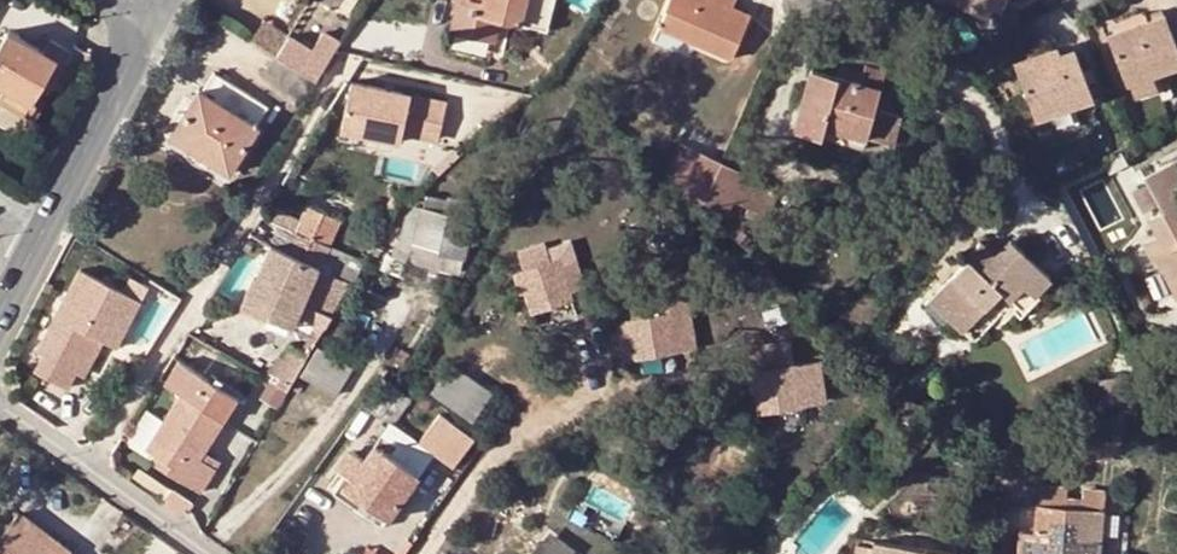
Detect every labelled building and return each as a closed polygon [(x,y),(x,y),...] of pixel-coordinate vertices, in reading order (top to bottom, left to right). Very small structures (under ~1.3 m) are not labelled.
[(26,0),(0,0),(0,8),(21,18),(30,2),(26,0)] [(451,30),(493,39),(498,19),(546,30),(553,0),(457,0),(451,30)] [(661,15),(687,27),(688,23),(699,27),(694,39),(731,55),(749,14),(731,6),(734,0),(668,0),(661,15)] [(984,19),(990,9),(994,0),(945,0),(984,19)] [(1004,0),(994,0),(990,9),(998,12),(1004,0)] [(687,27),(661,15),(658,23),(694,39),(699,27),(688,23),(687,27)] [(1113,38),(1129,88),(1157,79),(1176,73),(1176,49),(1168,21),(1113,38)] [(5,87),(32,102),(40,87),(46,76),(54,81),(71,52),(49,40),(43,51),(8,32),(0,46),(0,84),(5,87)] [(289,37),(277,56),(316,80),(339,43),(325,34),(314,51),(289,37)] [(1078,49),(1023,67),(1039,116),(1094,99),(1078,49)] [(273,57),(264,73),(278,81),(275,85),(301,101),(313,82),(273,57)] [(793,129),(820,137),(823,126),(842,133),(839,142),(862,149),(866,137),(891,144),(900,115),(880,109),(874,107),(879,93),(885,72),(864,67),(859,82),(811,69),(793,129)] [(200,90),(170,136),(230,173),(259,127),(256,125),(267,107),(213,73),(202,90),(200,90)] [(46,76),(40,87),(48,92),(54,81),(46,76)] [(1157,79),(1129,88),(1133,102),(1162,93),(1157,79)] [(440,101),(351,81),(340,128),(400,141),(403,130),(407,112),(436,118),(440,101)] [(5,87),(0,96),(0,102),(24,115),(28,108),(34,111),(37,105),(32,102),(5,87)] [(884,95),(879,93),(874,107),(880,109),(884,95)] [(436,118),(407,112),(403,130),(432,136),(436,118)] [(823,126),(820,137),(839,142),(842,133),(823,126)] [(662,172),(673,183),(676,186),(694,149),(676,141),(662,172)] [(676,186),(695,204),(697,199),(716,160),(716,159),(694,149),(676,186)] [(740,171),(716,160),(697,199),(721,210),(728,196),(740,171)] [(1170,275),(1176,272),(1176,161),(1146,176),(1165,212),(1154,218),(1162,236),(1146,244),(1153,259),(1160,256),(1170,275)] [(740,171),(728,196),(755,210),(767,184),(740,171)] [(398,247),(413,250),(414,246),(462,257),(472,219),(416,205),(405,215),(398,247)] [(306,207),(295,232),(328,246),(339,221),(306,207)] [(328,246),(295,232),(285,252),(319,267),(328,246)] [(967,261),(941,288),(959,305),(956,308),(970,321),(999,291),(1009,299),(1024,284),(1035,294),(1050,277),(1010,240),(993,256),(979,243),(964,259),(967,261)] [(531,311),(553,304),(572,297),(569,291),(586,285),(576,259),(560,265),(558,260),(551,262),(545,243),(518,252),(524,271),(514,274),(520,291),(523,290),(531,311)] [(319,267),(285,252),(270,245),(256,276),(254,275),(241,302),(264,313),(268,304),(296,318),(302,304),(319,267)] [(343,260),(346,253),(328,246),(319,267),(340,277),(351,282),(360,267),(343,260)] [(414,246),(413,250),(410,261),(459,272),(462,257),(414,246)] [(292,345),(266,378),(286,391),(351,282),(340,277),(319,267),(302,304),(321,313),(300,349),(292,345)] [(141,300),(81,269),(38,351),(45,354),(36,371),(69,388),(95,336),(117,347),(141,300)] [(959,305),(941,288),(934,295),(953,312),(956,308),(959,305)] [(646,315),(617,320),(623,360),(696,347),(687,294),(643,302),(646,315)] [(268,304),(264,313),(293,326),(296,318),(268,304)] [(557,314),(553,304),(531,311),(534,322),(557,314)] [(790,340),(744,347),(751,388),(756,387),(760,409),(826,397),(819,358),(793,362),(790,340)] [(318,346),(301,374),(335,394),(352,366),(318,346)] [(146,448),(159,456),(170,464),(166,470),(200,492),(215,469),(199,459),(236,399),(177,363),(164,384),(180,393),(164,419),(146,448)] [(450,364),(432,390),(472,419),(490,393),(450,364)] [(1120,376),(1100,379),(1105,405),(1124,402),(1120,376)] [(380,416),(390,423),(392,425),(411,399),(398,390),(380,416)] [(164,419),(148,409),(130,438),(146,448),(164,419)] [(437,414),(417,443),(452,468),(472,439),(437,414)] [(392,425),(390,423),(365,458),(350,448),(336,469),(347,477),(335,493),(382,526),(418,475),(390,455),(405,434),(392,425)] [(170,464),(159,456),(155,463),(166,470),(170,464)] [(1037,483),(1035,504),(1103,510),(1105,489),(1084,487),(1082,499),(1064,498),(1065,486),(1037,483)] [(1035,504),(1033,529),(1031,553),(1099,553),(1103,510),(1035,504)] [(1119,512),(1103,510),(1099,553),(1115,553),(1119,512)] [(0,538),(0,553),(70,553),(18,514),(0,538)] [(1033,529),(1020,528),(1018,553),(1031,553),(1033,529)] [(857,544),(855,553),(951,553),(894,544),(893,549),(857,544)]
